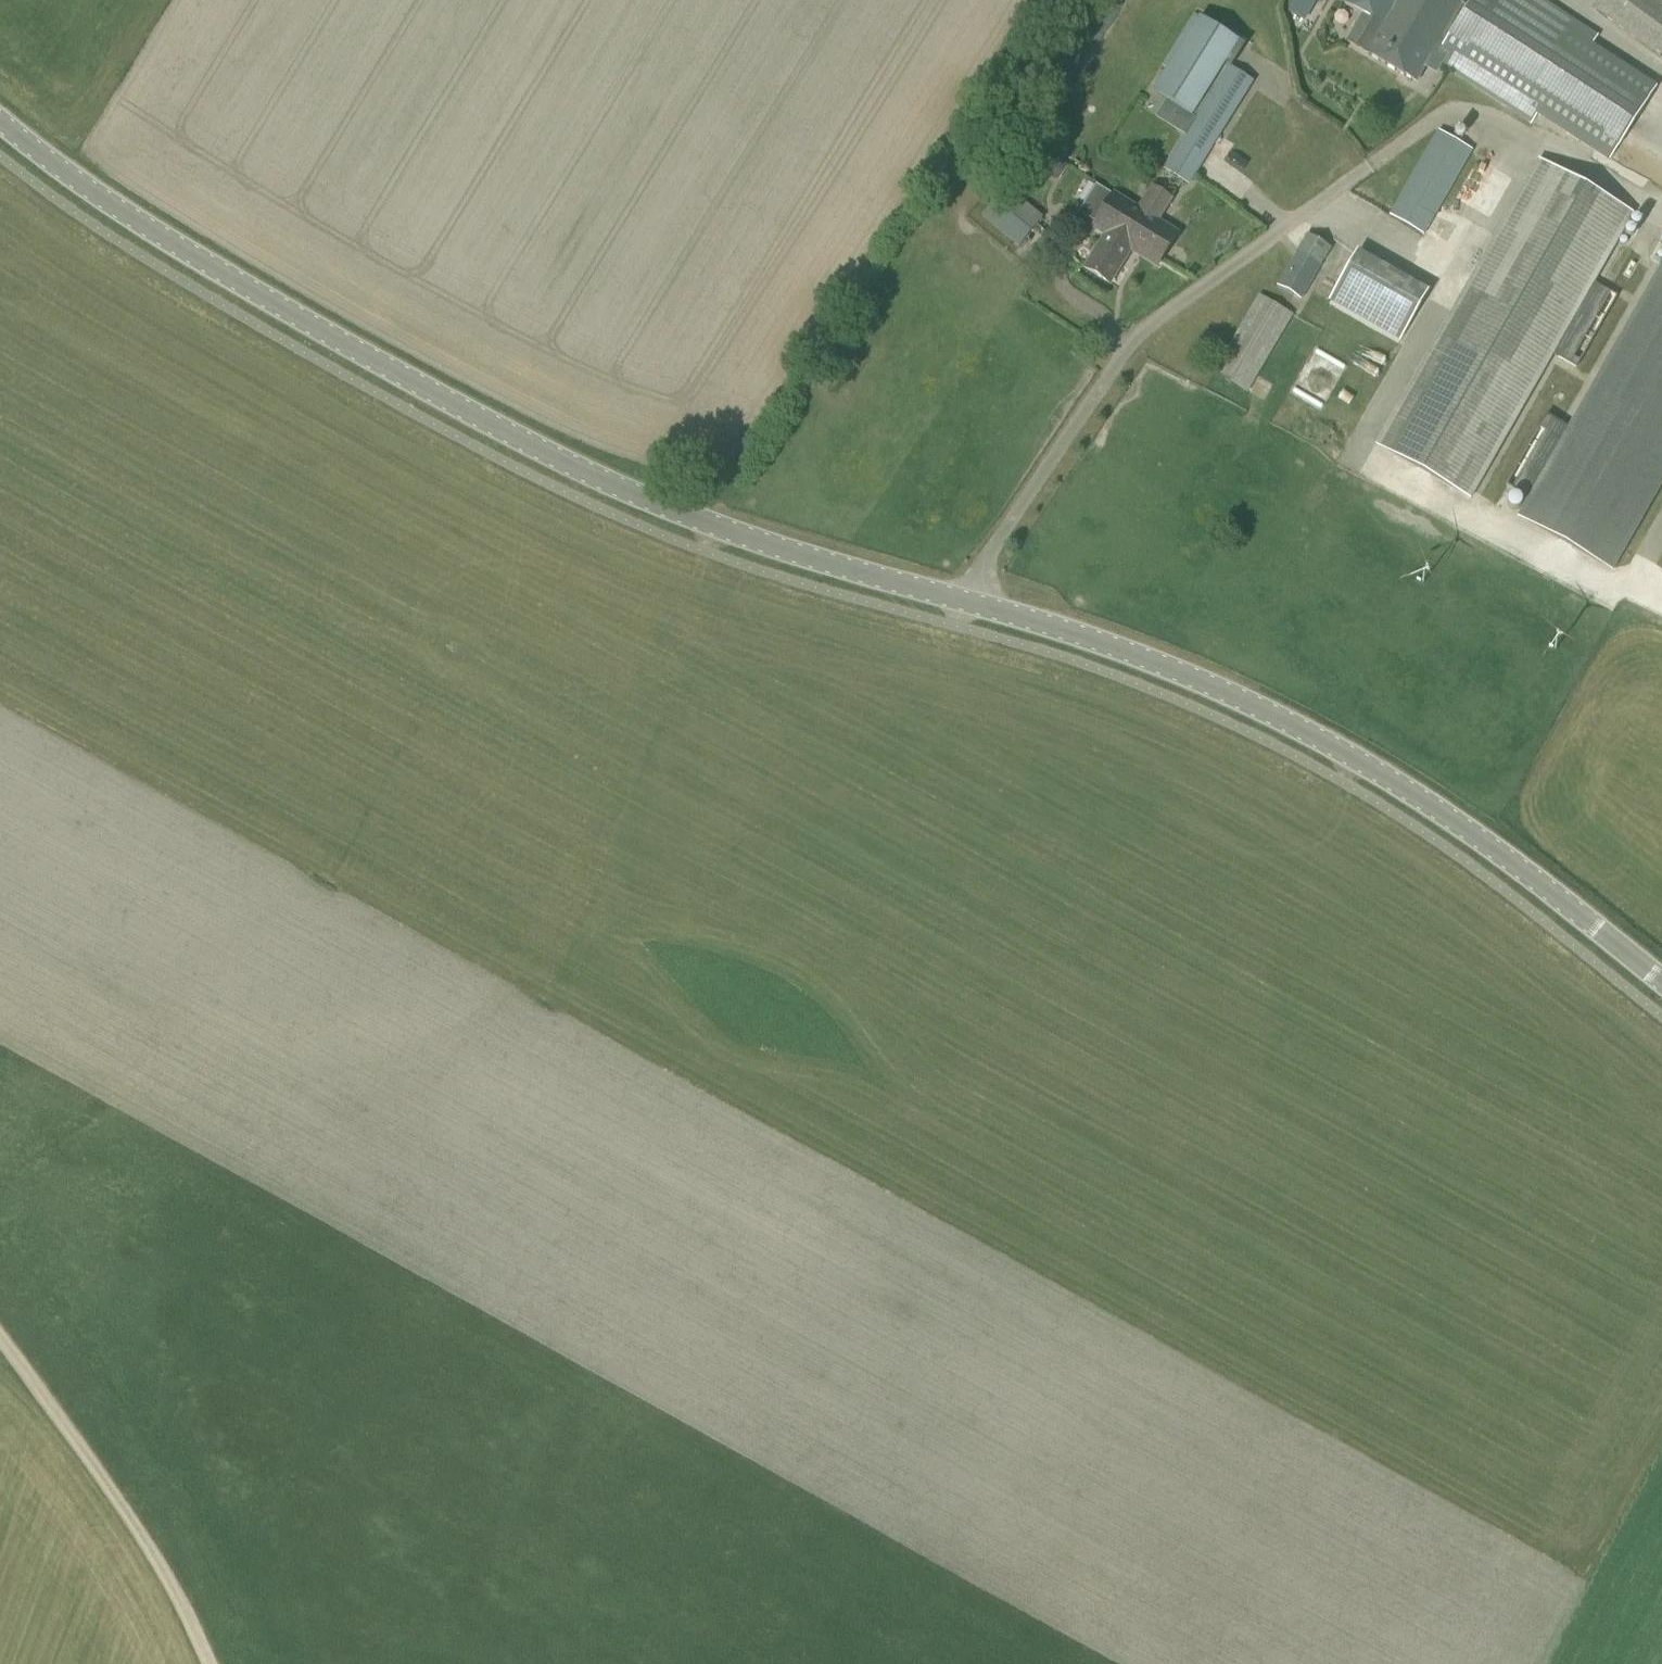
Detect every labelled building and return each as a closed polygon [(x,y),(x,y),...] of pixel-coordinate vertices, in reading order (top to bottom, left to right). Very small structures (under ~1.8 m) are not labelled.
[(1306,21),(1318,0),(1294,0),(1288,10),(1306,21)] [(1463,6),(1453,0),(1342,0),(1341,2),(1363,15),(1347,41),(1416,83),(1437,49),(1463,6)] [(1538,115),(1610,161),(1657,88),(1584,41),(1591,31),(1541,0),(1473,0),(1467,9),(1463,6),(1437,49),(1448,55),(1441,66),(1533,123),(1538,115)] [(1661,55),(1661,4),(1657,0),(1596,0),(1590,9),(1659,58),(1661,55)] [(1191,117),(1238,42),(1199,17),(1152,92),(1191,117)] [(1188,186),(1254,82),(1230,67),(1165,170),(1188,186)] [(1437,132),(1389,216),(1424,237),(1473,152),(1473,153),(1437,132)] [(1058,182),(1068,167),(1050,155),(1040,170),(1058,182)] [(1470,500),(1553,355),(1570,365),(1611,293),(1594,283),(1634,214),(1541,161),(1377,447),(1418,471),(1453,491),(1470,500)] [(1113,194),(1112,196),(1096,185),(1079,213),(1095,223),(1093,226),(1106,235),(1085,269),(1109,284),(1132,247),(1159,264),(1177,234),(1158,222),(1172,199),(1153,187),(1147,197),(1138,210),(1113,194)] [(1017,248),(1042,219),(1005,188),(981,217),(1017,248)] [(1300,300),(1329,251),(1306,237),(1276,286),(1300,300)] [(1448,314),(1469,266),(1451,258),(1430,306),(1448,314)] [(1661,485),(1661,259),(1567,427),(1546,415),(1505,486),(1528,499),(1518,516),(1614,570),(1661,485)] [(1411,281),(1382,332),(1400,342),(1429,291),(1411,281)] [(1248,393),(1293,315),(1258,295),(1213,373),(1248,393)] [(1493,500),(1482,525),(1502,535),(1514,510),(1493,500)]
